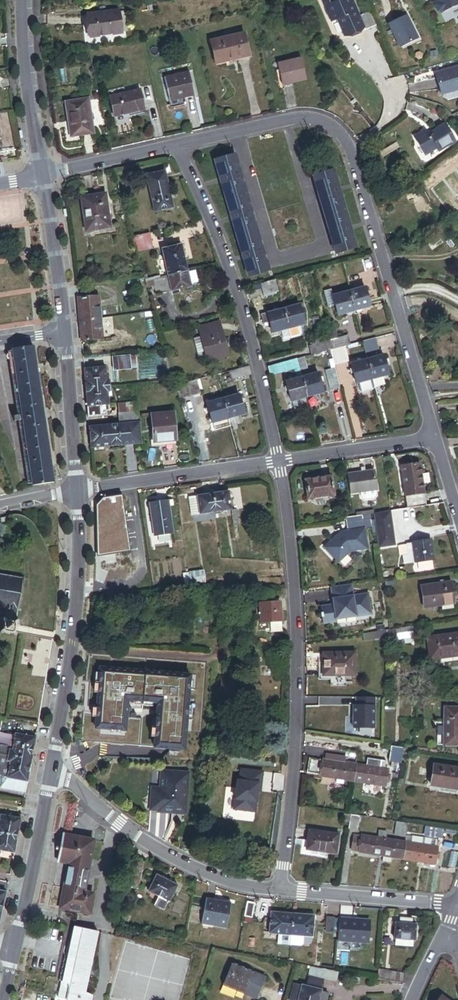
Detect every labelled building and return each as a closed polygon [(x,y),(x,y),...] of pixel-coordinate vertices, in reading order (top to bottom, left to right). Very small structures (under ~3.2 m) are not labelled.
[(364,31),(359,18),(352,0),(345,0),(341,2),(340,0),(323,0),(322,0),(332,24),(338,22),(344,38),(364,31)] [(456,0),(436,0),(437,1),(436,2),(435,5),(438,11),(441,12),(457,5),(457,4),(456,0)] [(89,34),(123,31),(120,9),(87,12),(89,34)] [(375,28),(370,13),(359,18),(364,31),(364,32),(375,28)] [(420,35),(409,13),(392,22),(402,44),(420,35)] [(213,40),(217,61),(251,54),(247,33),(213,40)] [(283,87),(307,82),(303,62),(279,66),(283,87)] [(184,94),(195,93),(191,69),(164,73),(169,106),(186,103),(184,94)] [(436,76),(442,96),(457,91),(457,69),(436,76)] [(113,116),(144,109),(140,89),(109,96),(113,116)] [(93,136),(87,102),(65,106),(70,139),(93,136)] [(457,143),(457,140),(449,125),(431,136),(428,131),(418,137),(430,157),(440,151),(442,153),(457,143)] [(249,276),(269,270),(235,153),(215,159),(249,276)] [(335,252),(355,247),(333,168),(312,174),(335,252)] [(155,213),(174,208),(165,171),(146,175),(155,213)] [(87,231),(110,228),(105,194),(82,197),(87,231)] [(153,250),(149,235),(134,239),(139,255),(153,250)] [(446,243),(436,249),(439,255),(450,248),(446,243)] [(161,251),(168,276),(187,271),(180,245),(161,251)] [(172,291),(192,286),(187,271),(168,276),(169,278),(172,291)] [(158,295),(172,291),(169,278),(154,282),(158,295)] [(264,295),(279,291),(277,284),(276,280),(261,284),(264,295)] [(354,311),(370,306),(365,286),(349,291),(354,311)] [(328,307),(335,305),(332,295),(331,290),(324,292),(325,296),(328,307)] [(338,315),(354,311),(349,291),(332,295),(335,305),(338,315)] [(82,341),(102,339),(98,296),(78,298),(82,341)] [(305,324),(302,314),(300,308),(299,304),(283,309),(288,328),(300,325),(305,324)] [(288,328),(283,309),(267,313),(270,323),(272,333),(288,328)] [(264,325),(270,323),(267,313),(261,315),(264,325)] [(328,341),(338,338),(334,321),(324,324),(327,336),(328,341)] [(208,362),(228,355),(218,322),(197,328),(200,337),(206,356),(208,362)] [(302,333),(300,325),(288,328),(291,339),(300,337),(302,333)] [(343,346),(350,344),(348,335),(338,338),(328,341),(330,349),(343,346)] [(311,355),(330,349),(328,341),(327,336),(311,340),(313,346),(309,347),(311,355)] [(199,359),(206,356),(200,337),(193,340),(199,359)] [(364,348),(379,344),(377,337),(362,341),(364,348)] [(366,354),(380,351),(379,344),(364,348),(366,354)] [(54,481),(33,345),(12,348),(12,350),(23,416),(23,421),(33,483),(33,485),(54,481)] [(334,365),(347,362),(343,346),(330,349),(334,365)] [(23,416),(12,350),(8,351),(18,416),(23,416)] [(382,376),(389,375),(383,355),(367,359),(372,379),(382,376)] [(114,371),(131,370),(130,356),(113,357),(114,371)] [(300,370),(306,368),(303,357),(297,359),(298,364),(300,370)] [(285,368),(298,364),(297,359),(284,363),(285,368)] [(357,383),(372,379),(367,359),(351,364),(356,383),(357,383)] [(271,375),(286,371),(285,368),(284,363),(284,362),(268,366),(271,375)] [(110,380),(107,380),(106,367),(84,369),(86,388),(110,386),(110,380)] [(229,372),(231,380),(251,374),(249,367),(229,372)] [(331,390),(340,388),(335,368),(326,371),(331,390)] [(307,397),(323,392),(318,373),(302,377),(307,397)] [(374,386),(384,383),(382,376),(372,379),(374,386)] [(305,397),(307,397),(302,377),(285,382),(291,401),(292,401),(305,397)] [(372,379),(357,383),(359,391),(362,393),(373,390),(375,387),(374,386),(372,379)] [(180,401),(201,395),(197,381),(176,387),(180,401)] [(106,405),(109,405),(108,396),(108,392),(111,392),(110,386),(86,388),(87,407),(101,406),(106,405)] [(228,418),(245,414),(239,394),(236,395),(228,397),(223,399),(228,418)] [(305,397),(292,401),(294,408),(307,405),(305,397)] [(220,421),(228,418),(223,399),(208,402),(207,403),(212,423),(220,421)] [(139,413),(139,412),(138,402),(119,404),(119,414),(137,413),(139,413)] [(88,417),(101,416),(101,406),(87,407),(88,417)] [(154,442),(176,440),(174,412),(151,414),(154,442)] [(120,424),(138,422),(137,413),(119,414),(120,424)] [(222,428),(230,426),(228,418),(220,421),(222,428)] [(33,483),(23,421),(19,421),(28,483),(33,483)] [(91,448),(141,444),(140,422),(138,422),(120,424),(89,427),(91,448)] [(408,508),(426,506),(420,464),(402,466),(408,508)] [(376,490),(378,490),(375,470),(366,471),(366,466),(362,466),(362,471),(348,473),(351,493),(362,492),(376,490)] [(308,499),(334,496),(332,476),(306,480),(308,499)] [(376,490),(362,492),(363,497),(365,499),(375,497),(376,495),(376,490)] [(216,512),(232,510),(229,491),(214,494),(216,512)] [(200,514),(216,512),(214,494),(197,496),(200,514)] [(130,551),(122,495),(103,497),(96,505),(97,556),(130,551)] [(193,515),(200,514),(197,496),(190,497),(193,515)] [(153,536),(172,534),(168,500),(149,502),(153,536)] [(378,520),(392,518),(391,511),(377,513),(378,520)] [(341,532),(325,547),(339,562),(350,551),(367,548),(364,529),(371,527),(370,518),(363,520),(362,515),(345,518),(348,531),(341,532)] [(381,545),(395,543),(392,518),(378,520),(381,545)] [(416,563),(434,560),(431,540),(413,542),(413,543),(416,563)] [(405,564),(416,563),(413,543),(407,544),(408,554),(403,555),(405,564)] [(18,608),(24,574),(22,573),(22,576),(13,575),(13,572),(12,572),(11,575),(2,573),(3,571),(2,570),(1,573),(0,573),(0,605),(7,606),(18,608)] [(191,583),(205,581),(203,570),(190,572),(191,583)] [(190,572),(181,574),(183,585),(191,583),(190,572)] [(425,608),(454,604),(452,582),(445,583),(441,583),(422,586),(425,608)] [(352,584),(331,587),(334,606),(321,608),(322,614),(321,614),(322,619),(323,619),(324,624),(336,622),(336,620),(372,615),(369,594),(354,596),(352,584)] [(271,622),(282,621),(281,602),(260,604),(261,622),(271,622)] [(19,618),(16,620),(18,608),(7,606),(6,618),(4,616),(2,617),(5,621),(16,622),(20,619),(19,618)] [(4,629),(15,630),(15,626),(16,622),(5,621),(5,625),(4,629)] [(272,635),(283,634),(282,621),(271,622),(272,635)] [(391,640),(413,637),(412,628),(390,630),(391,640)] [(364,641),(386,638),(386,631),(363,634),(364,641)] [(457,657),(457,634),(428,638),(431,660),(457,657)] [(322,676),(354,676),(355,654),(323,653),(322,676)] [(97,727),(127,729),(129,700),(160,702),(156,747),(185,749),(192,675),(102,667),(97,727)] [(236,694),(237,694),(238,680),(224,679),(223,693),(224,693),(236,694)] [(374,728),(374,697),(357,697),(356,705),(354,705),(353,727),(374,728)] [(447,707),(447,746),(457,747),(457,708),(447,707)] [(9,755),(32,759),(36,737),(16,733),(13,750),(10,749),(9,755)] [(392,745),(389,761),(402,763),(404,747),(392,745)] [(8,778),(28,781),(32,759),(9,755),(8,760),(11,761),(8,778)] [(344,779),(353,780),(356,765),(345,764),(336,762),(330,761),(309,758),(307,773),(337,777),(344,779)] [(368,758),(366,767),(381,769),(382,760),(368,758)] [(28,781),(8,778),(11,761),(8,760),(5,760),(4,764),(0,786),(26,791),(28,781)] [(353,780),(386,785),(388,771),(381,769),(366,767),(356,765),(353,780)] [(457,790),(457,789),(457,769),(435,765),(431,785),(457,790)] [(263,771),(240,768),(238,781),(235,780),(232,806),(255,809),(257,792),(258,783),(262,783),(263,771)] [(191,805),(194,772),(163,770),(162,788),(161,795),(153,795),(152,810),(160,811),(160,812),(174,813),(175,810),(188,811),(189,805),(191,805)] [(161,795),(162,788),(154,787),(153,795),(161,795)] [(190,814),(191,805),(189,805),(188,811),(175,810),(174,813),(190,814)] [(342,828),(348,829),(351,814),(345,813),(342,828)] [(348,829),(358,831),(361,816),(351,814),(348,829)] [(18,836),(21,818),(1,815),(0,821),(0,832),(18,836)] [(395,835),(406,837),(408,824),(397,822),(395,835)] [(306,850),(337,854),(340,834),(309,830),(306,850)] [(379,839),(386,840),(387,832),(380,831),(379,839)] [(15,853),(18,836),(0,832),(0,850),(15,853)] [(68,888),(84,891),(94,840),(63,834),(58,861),(69,863),(72,863),(68,888)] [(352,850),(361,852),(363,837),(354,835),(352,850)] [(406,844),(438,849),(439,840),(413,836),(413,837),(407,836),(406,844)] [(402,858),(405,843),(386,840),(379,839),(363,837),(361,852),(383,855),(392,857),(402,858)] [(402,858),(435,864),(438,849),(406,844),(405,843),(402,858)] [(133,877),(142,879),(146,861),(136,859),(133,877)] [(64,888),(68,888),(72,863),(69,863),(64,888)] [(154,905),(165,910),(177,885),(157,875),(149,891),(159,896),(154,905)] [(131,885),(141,886),(142,879),(133,877),(131,885)] [(60,908),(89,913),(93,893),(84,891),(68,888),(64,888),(60,908)] [(202,922),(227,927),(232,901),(207,896),(202,922)] [(245,916),(253,918),(256,903),(248,902),(245,916)] [(279,934),(291,935),(293,914),(272,912),(270,933),(279,934)] [(302,936),(313,937),(315,916),(293,914),(291,935),(302,936)] [(326,931),(334,932),(335,917),(327,917),(326,931)] [(338,941),(368,943),(370,920),(340,917),(338,941)] [(414,940),(415,941),(417,924),(411,924),(411,920),(403,919),(403,923),(396,923),(394,939),(396,939),(396,946),(413,947),(414,940)] [(75,927),(69,957),(65,956),(60,982),(62,983),(58,999),(62,999),(91,999),(92,996),(81,991),(84,988),(86,982),(86,979),(86,975),(85,973),(86,971),(87,969),(89,968),(92,966),(93,962),(93,961),(92,958),(90,953),(90,952),(90,951),(91,950),(94,950),(98,931),(75,927)] [(290,945),(291,940),(291,935),(279,934),(278,944),(290,945)] [(224,985),(257,999),(266,977),(232,964),(224,985)] [(324,978),(336,981),(338,973),(326,970),(324,978)] [(378,979),(395,983),(397,973),(380,970),(378,979)] [(395,983),(405,985),(407,976),(397,973),(395,983)] [(307,986),(321,990),(323,982),(309,978),(307,986)] [(292,995),(299,997),(302,986),(295,984),(292,995)] [(328,993),(321,991),(321,990),(307,986),(302,985),(302,986),(299,997),(299,999),(326,999),(328,993)]
